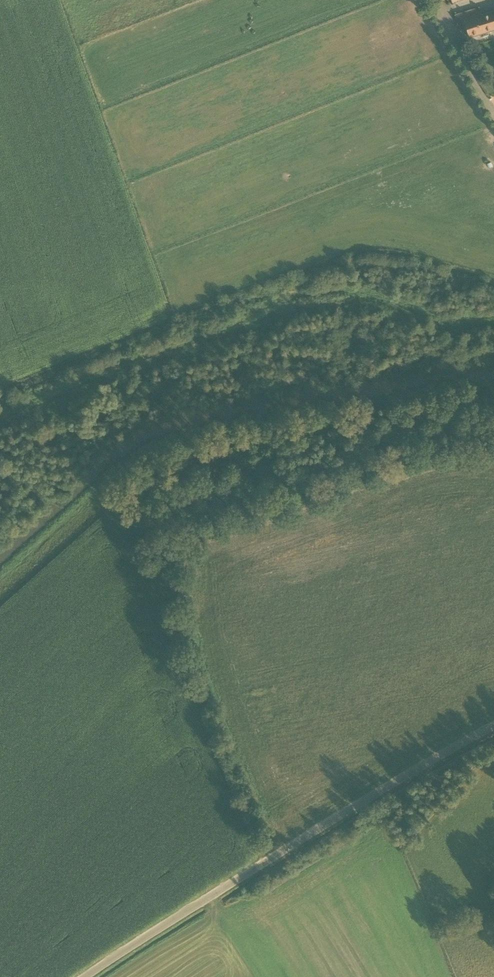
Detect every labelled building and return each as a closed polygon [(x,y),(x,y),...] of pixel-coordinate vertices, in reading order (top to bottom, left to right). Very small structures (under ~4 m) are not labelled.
[(456,15),(458,22),(464,21),(469,37),(493,30),(493,10),(487,12),(482,14),(480,8),(456,15)]
